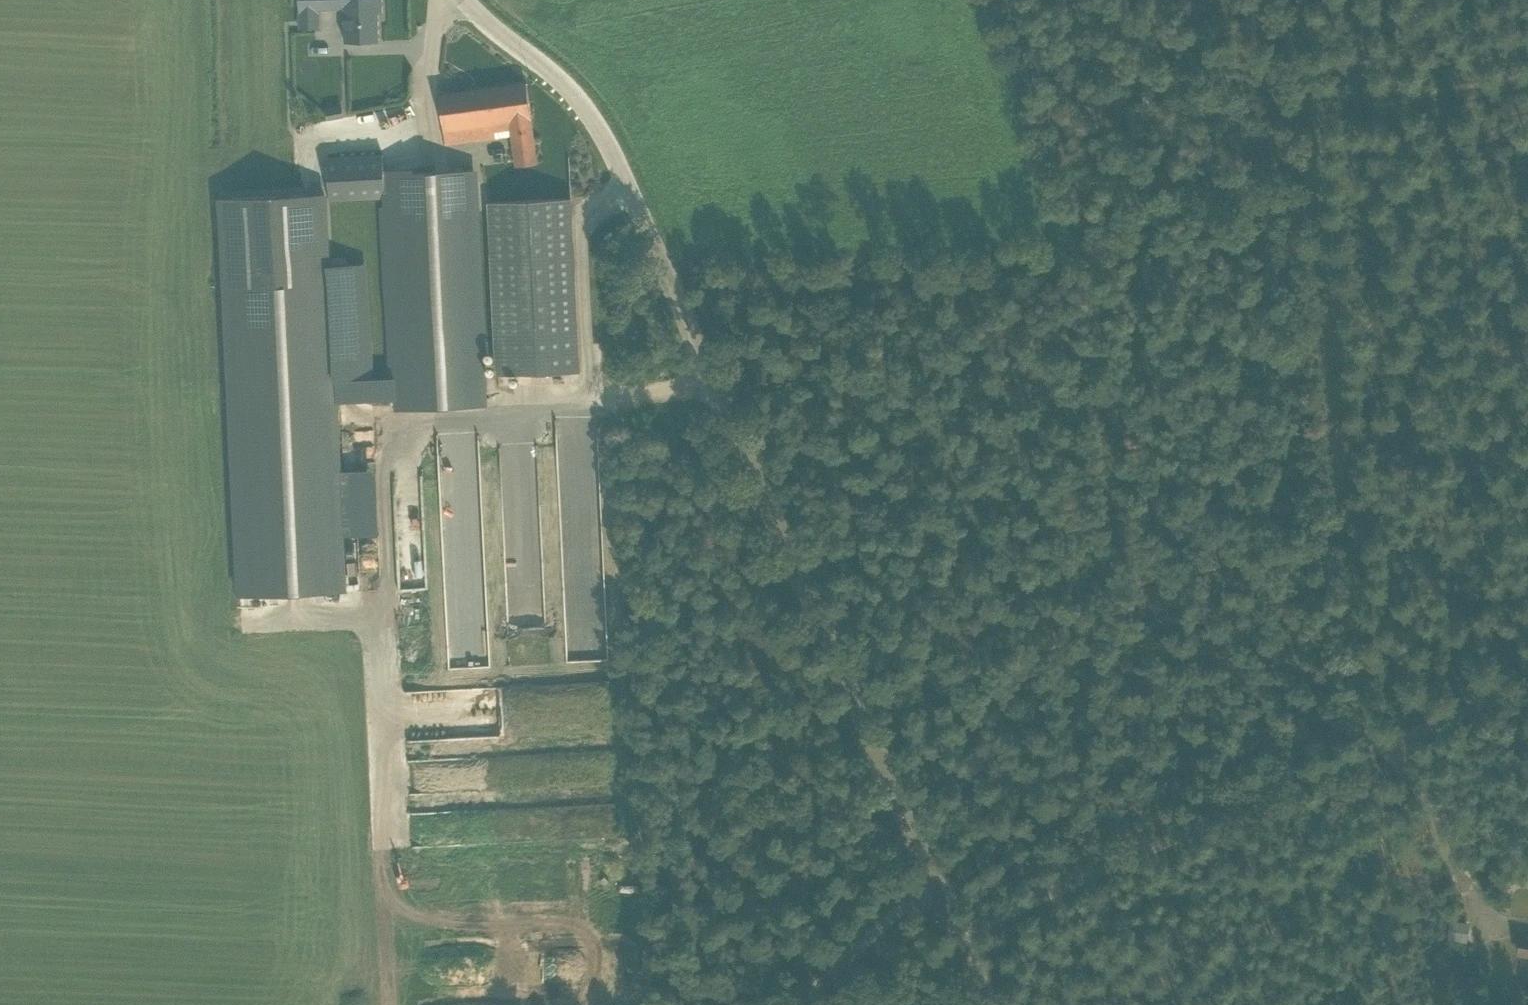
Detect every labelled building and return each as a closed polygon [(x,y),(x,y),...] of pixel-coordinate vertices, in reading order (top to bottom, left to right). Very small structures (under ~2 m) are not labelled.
[(378,39),(379,18),(378,18),(378,11),(383,11),(383,0),(318,0),(318,7),(345,8),(345,39),(378,39)] [(516,164),(538,161),(527,81),(440,93),(447,143),(512,134),(516,164)] [(384,152),(327,155),(330,199),(384,197),(393,377),(335,380),(336,402),(394,400),(395,410),(487,406),(475,168),(413,171),(413,168),(384,169),(384,152)] [(326,192),(219,199),(236,595),(346,590),(336,402),(335,380),(326,192)] [(572,198),(490,201),(497,373),(581,370),(572,198)] [(1519,934),(1517,957),(1527,958),(1527,935),(1519,934)]
